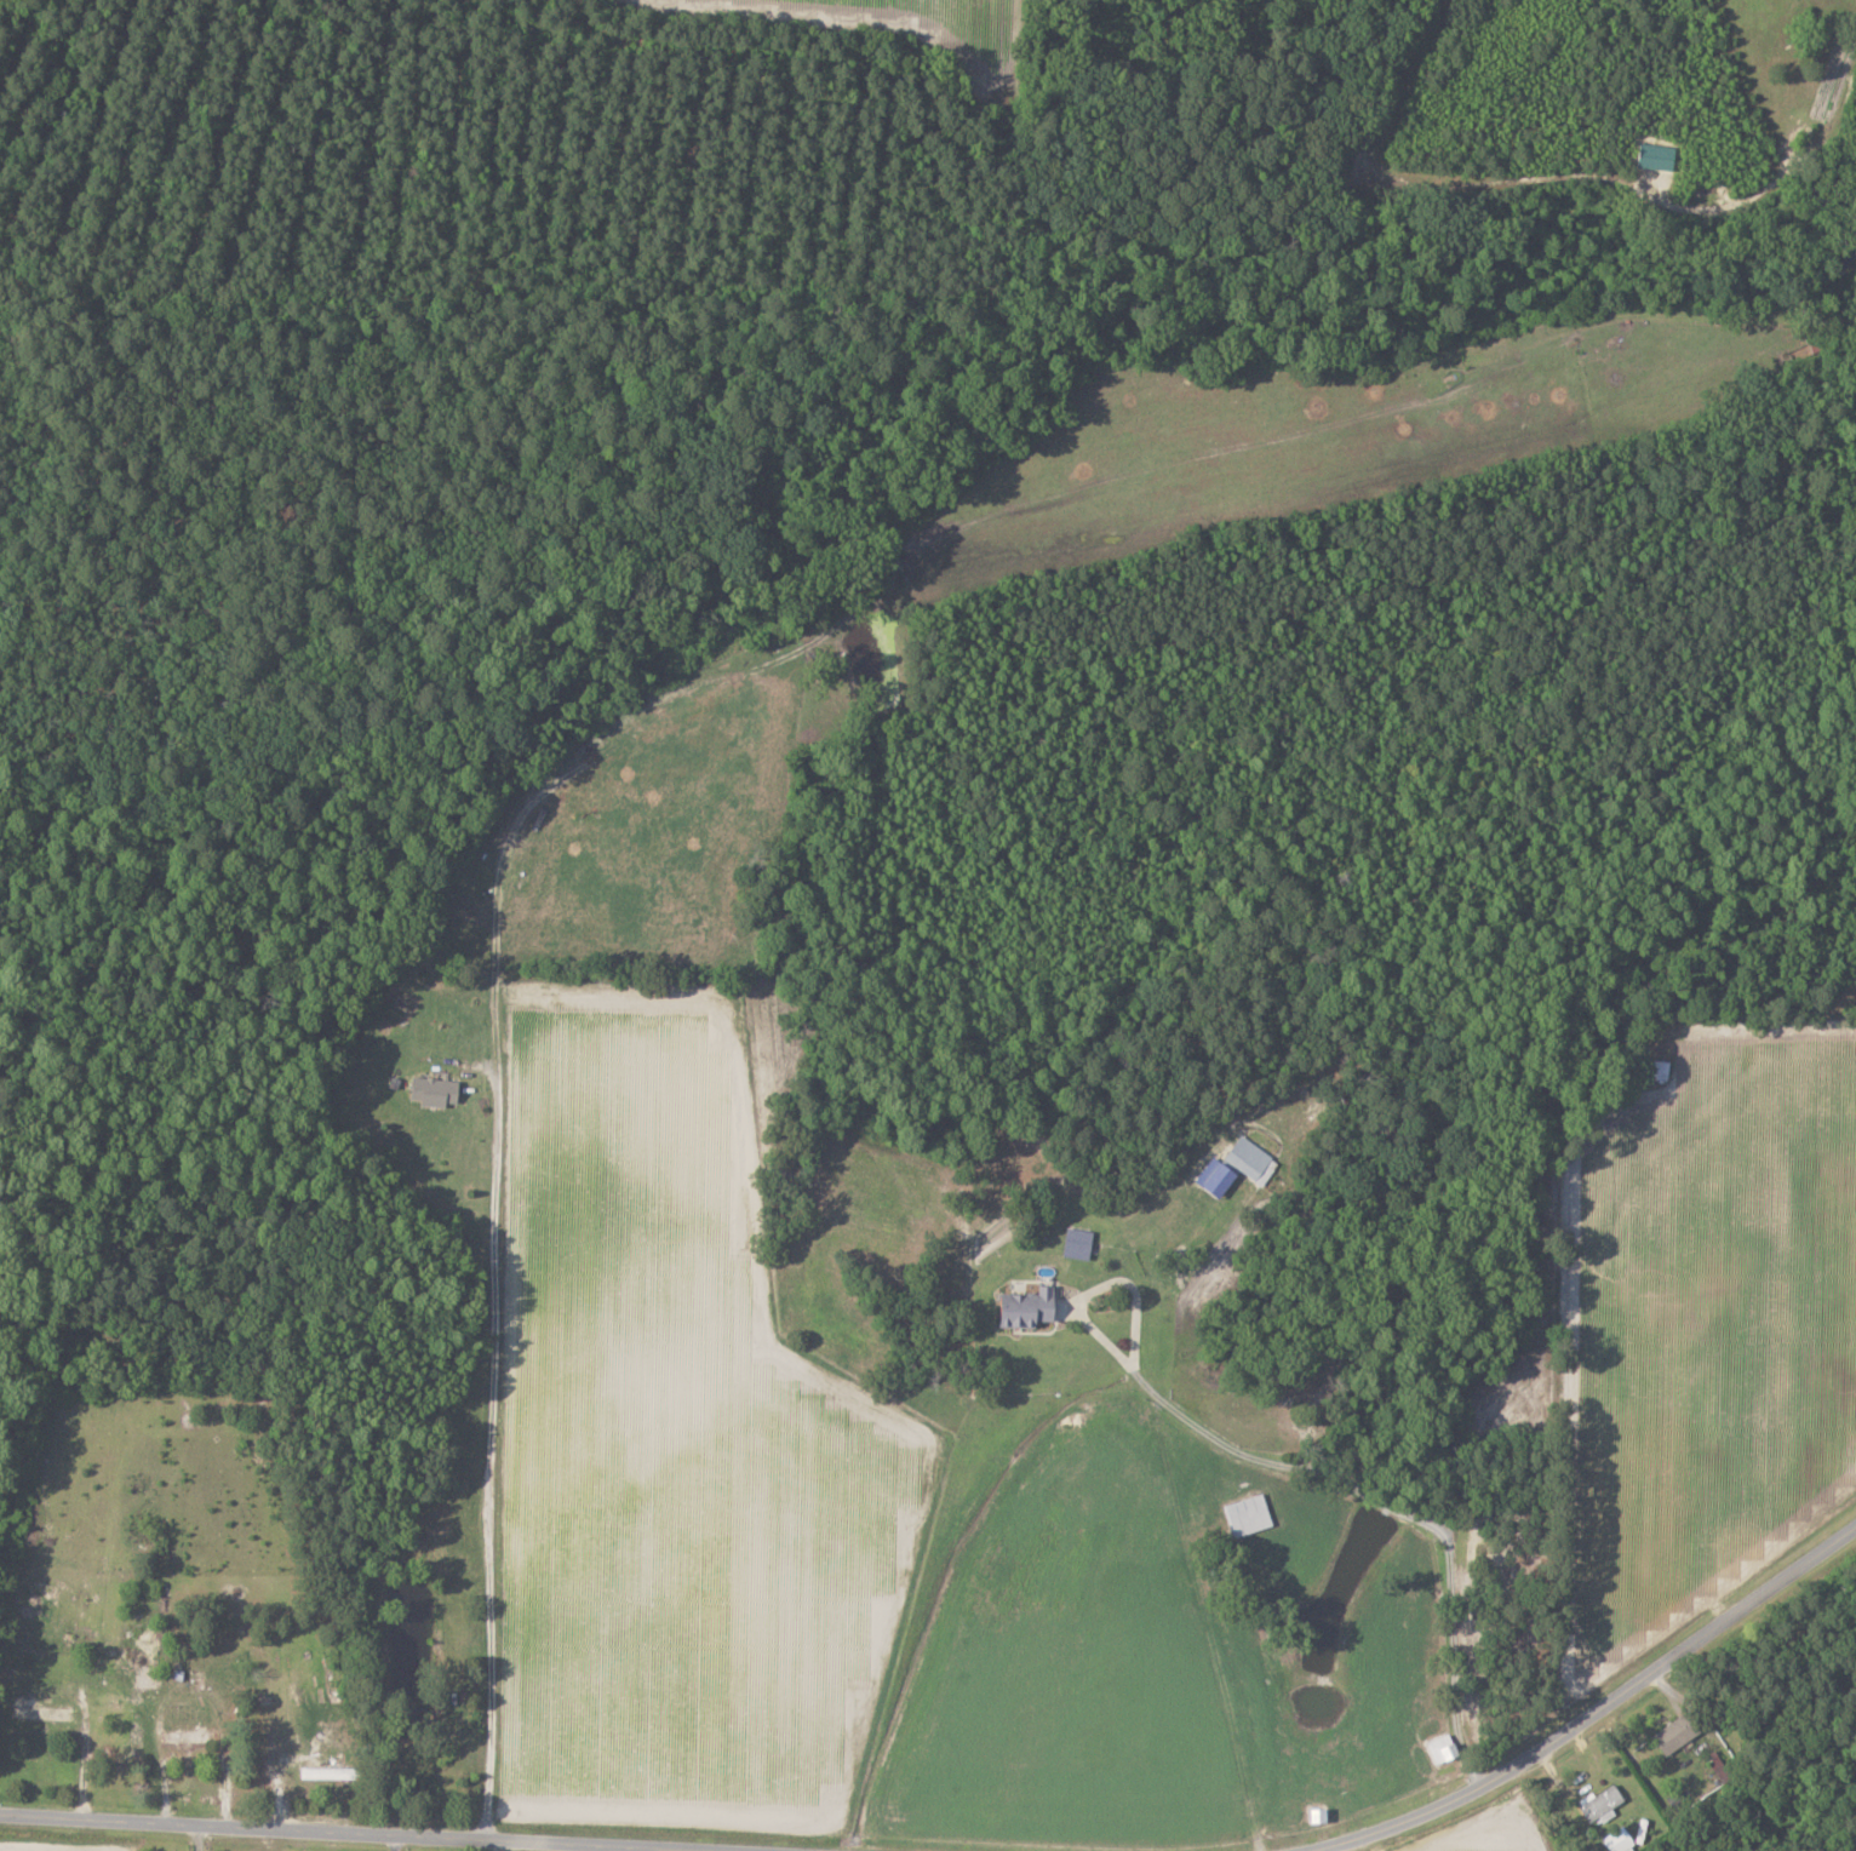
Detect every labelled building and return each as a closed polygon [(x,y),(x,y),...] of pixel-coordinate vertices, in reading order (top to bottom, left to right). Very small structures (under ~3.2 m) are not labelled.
[(1670,1079),(1671,1059),(1654,1059),(1653,1079),(1670,1079)] [(460,1102),(462,1079),(415,1075),(413,1098),(423,1099),(423,1103),(449,1106),(449,1101),(460,1102)] [(1224,1161),(1214,1154),(1197,1180),(1223,1198),(1241,1170),(1264,1185),(1281,1160),(1242,1133),(1224,1161)] [(1004,1326),(1040,1327),(1040,1320),(1057,1320),(1058,1284),(1041,1284),(1041,1292),(1005,1291),(1004,1326)] [(1653,1734),(1667,1755),(1703,1732),(1689,1710),(1653,1734)] [(165,1731),(166,1743),(218,1742),(218,1730),(165,1731)] [(1429,1741),(1438,1764),(1462,1755),(1453,1732),(1429,1741)] [(1580,1803),(1593,1825),(1617,1812),(1614,1807),(1627,1799),(1616,1781),(1580,1803)] [(1626,1825),(1605,1835),(1612,1850),(1637,1850),(1626,1825)]
